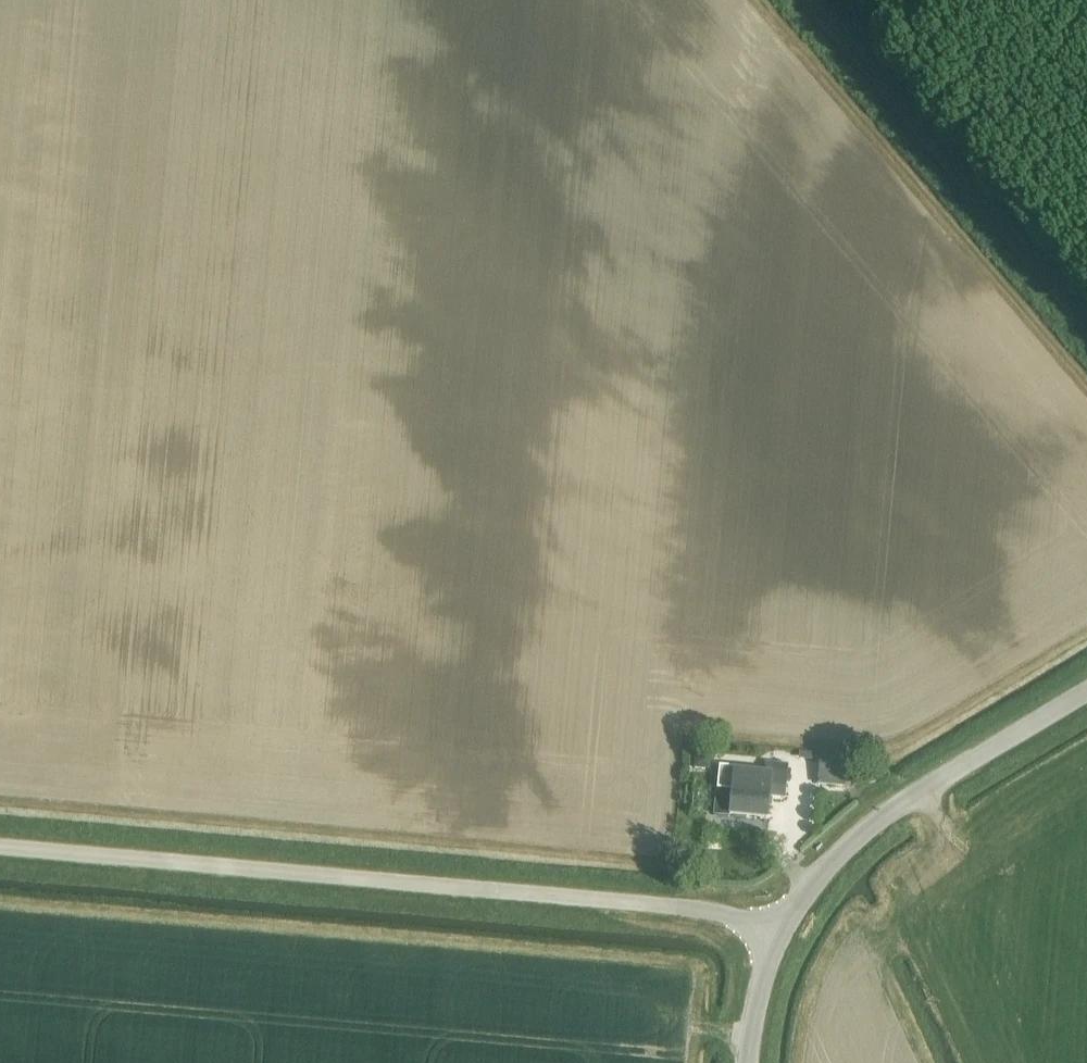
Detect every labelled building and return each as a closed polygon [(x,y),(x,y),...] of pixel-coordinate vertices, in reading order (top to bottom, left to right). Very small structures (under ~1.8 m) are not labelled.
[(697,755),(696,770),(705,770),(711,765),(712,756),(697,755)] [(819,776),(818,783),(846,785),(846,778),(848,758),(821,755),(819,776)] [(717,810),(717,814),(732,816),(770,819),(772,796),(786,797),(787,780),(788,774),(789,764),(766,762),(765,770),(736,768),(721,766),(719,789),(717,810)] [(874,766),(865,772),(872,782),(881,777),(874,766)]
